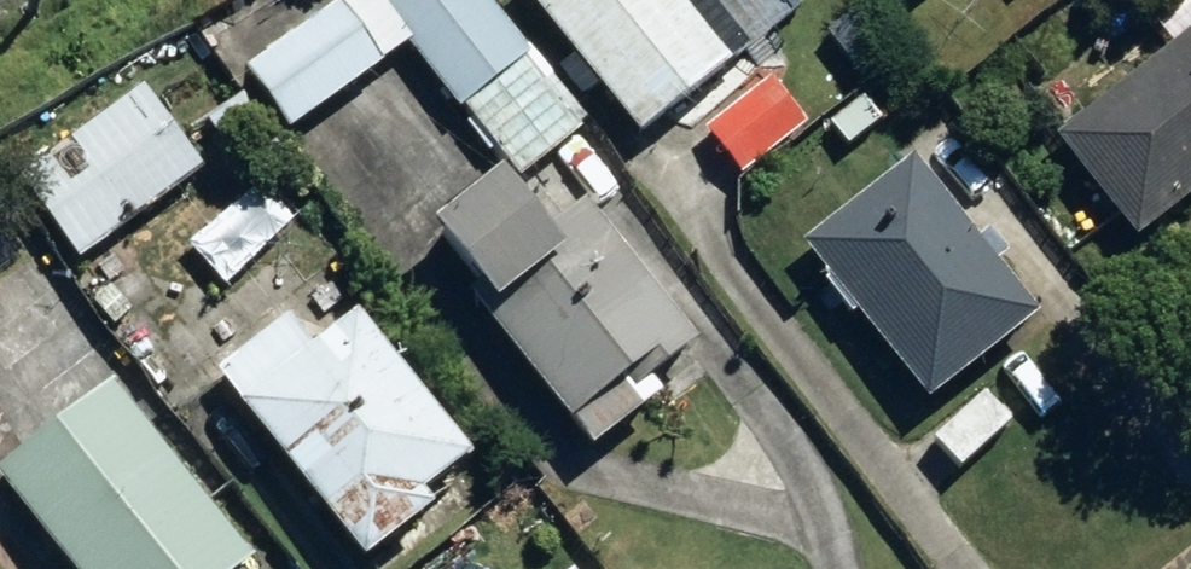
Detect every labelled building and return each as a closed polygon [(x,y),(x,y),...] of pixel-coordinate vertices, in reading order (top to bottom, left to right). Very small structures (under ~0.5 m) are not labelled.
[(241,77),(285,141),(408,55),(369,0),(351,0),(241,77)] [(519,62),(471,0),(396,0),(380,13),(455,111),(511,183),(574,135),(519,62)] [(599,92),(640,142),(799,11),(790,0),(524,0),(573,59),(557,72),(583,105),(599,92)] [(1167,52),(1053,152),(1134,245),(1190,195),(1190,0),(1171,0),(1143,24),(1167,52)] [(862,15),(828,40),(865,90),(899,65),(862,15)] [(810,130),(769,76),(703,127),(744,180),(810,130)] [(78,269),(87,262),(138,327),(181,293),(130,229),(199,174),(140,98),(65,158),(53,167),(19,193),(78,269)] [(1027,327),(989,278),(1001,268),(979,240),(966,250),(899,165),(794,249),(922,410),(1027,327)] [(644,384),(683,358),(568,190),(542,208),(535,199),(514,214),(495,187),(419,239),(579,456),(657,403),(644,384)] [(428,513),(418,500),(465,465),(332,287),(210,379),(352,568),(353,568),(428,513)] [(71,568),(259,568),(117,392),(2,482),(71,568)]
